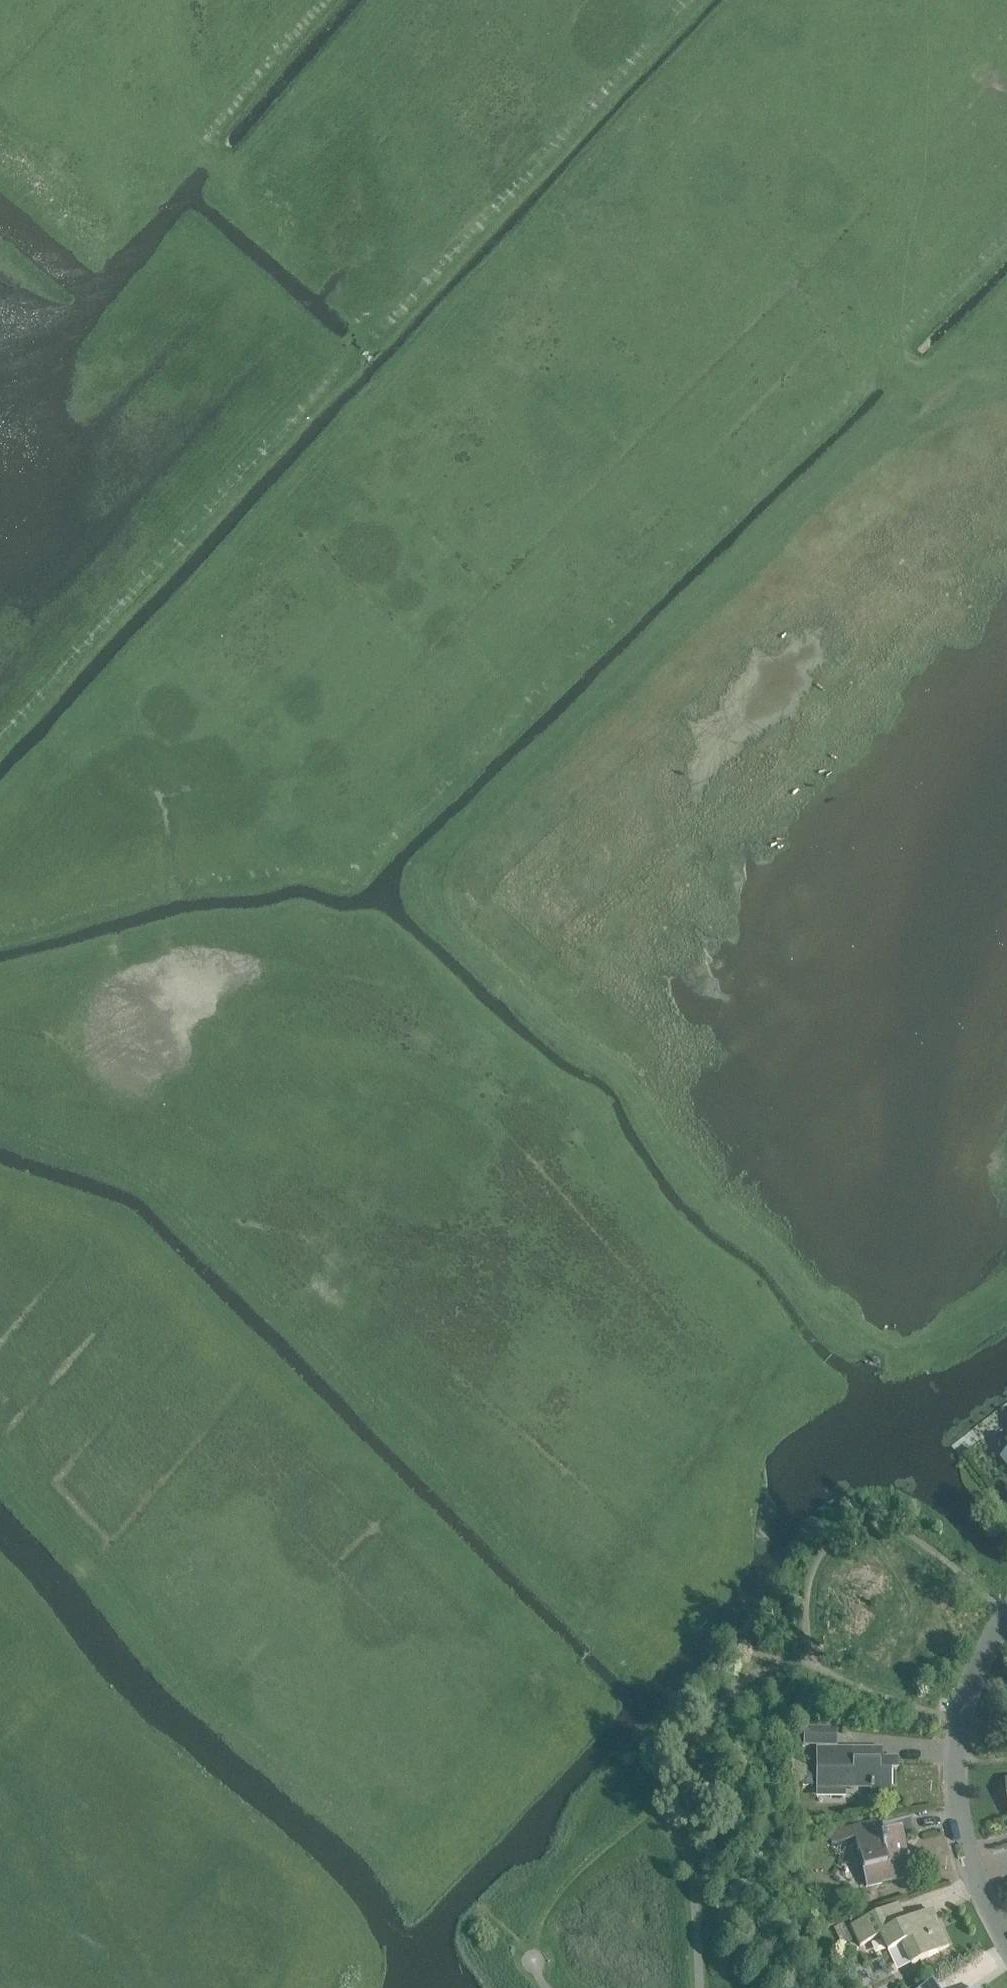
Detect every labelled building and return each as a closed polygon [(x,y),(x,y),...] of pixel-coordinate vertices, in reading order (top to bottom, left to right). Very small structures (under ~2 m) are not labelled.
[(804,1745),(836,1745),(836,1729),(804,1729),(804,1745)] [(881,1761),(881,1749),(817,1749),(817,1788),(849,1788),(849,1783),(870,1783),(870,1788),(872,1788),(872,1795),(890,1795),(890,1770),(897,1770),(897,1759),(890,1759),(890,1761),(881,1761)] [(812,1775),(802,1775),(802,1785),(812,1785),(812,1775)] [(852,1829),(856,1844),(866,1886),(907,1877),(903,1863),(899,1864),(898,1857),(902,1856),(900,1849),(902,1849),(898,1834),(881,1838),(877,1823),(852,1829)] [(831,1846),(845,1843),(842,1831),(828,1834),(831,1846)] [(931,1911),(906,1923),(897,1905),(879,1913),(852,1928),(859,1947),(880,1937),(887,1953),(902,1946),(911,1965),(949,1947),(931,1911)]
